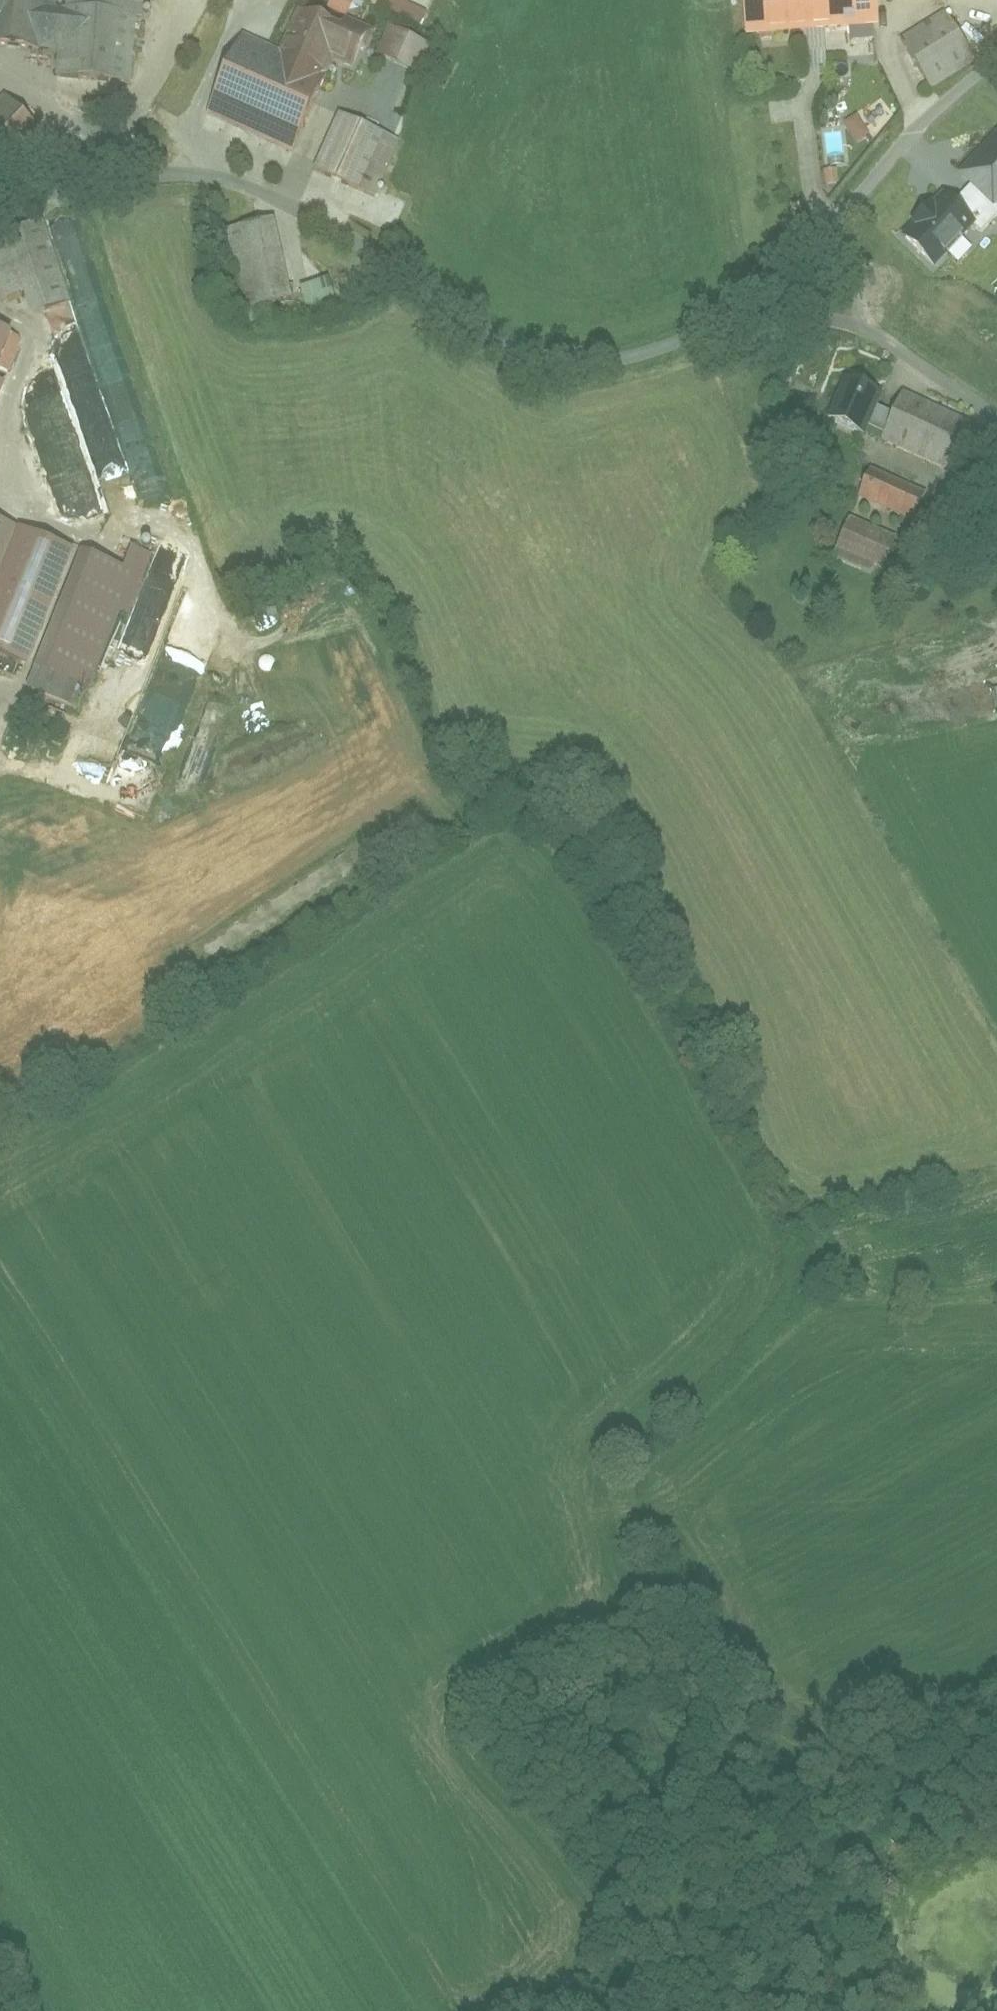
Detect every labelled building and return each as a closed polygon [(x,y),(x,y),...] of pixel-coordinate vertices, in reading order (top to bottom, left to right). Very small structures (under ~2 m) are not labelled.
[(144,0),(0,0),(0,44),(63,47),(62,80),(128,82),(131,16),(144,16),(144,0)] [(749,30),(880,27),(880,0),(748,0),(749,30)] [(237,49),(204,111),(293,159),(326,96),(319,92),(335,62),(353,71),(368,42),(304,8),(273,68),(237,49)] [(939,9),(894,43),(925,85),(970,51),(939,9)] [(392,27),(380,55),(420,73),(433,45),(392,27)] [(0,106),(0,166),(8,174),(50,127),(12,93),(0,106)] [(341,115),(313,173),(361,196),(389,139),(341,115)] [(961,173),(993,203),(996,199),(996,136),(961,173)] [(974,222),(947,195),(905,236),(932,263),(974,222)] [(2,227),(30,308),(75,293),(48,212),(2,227)] [(284,225),(234,234),(247,309),(297,301),(284,225)] [(28,339),(0,327),(0,406),(28,339)] [(851,379),(833,424),(868,438),(886,393),(851,379)] [(901,392),(878,444),(954,477),(977,425),(901,392)] [(878,459),(856,499),(907,528),(929,487),(878,459)] [(849,519),(834,552),(878,573),(893,540),(849,519)] [(21,665),(70,549),(0,521),(0,656),(21,665)] [(79,707),(133,578),(145,583),(159,552),(136,542),(124,570),(82,552),(26,685),(79,707)]
